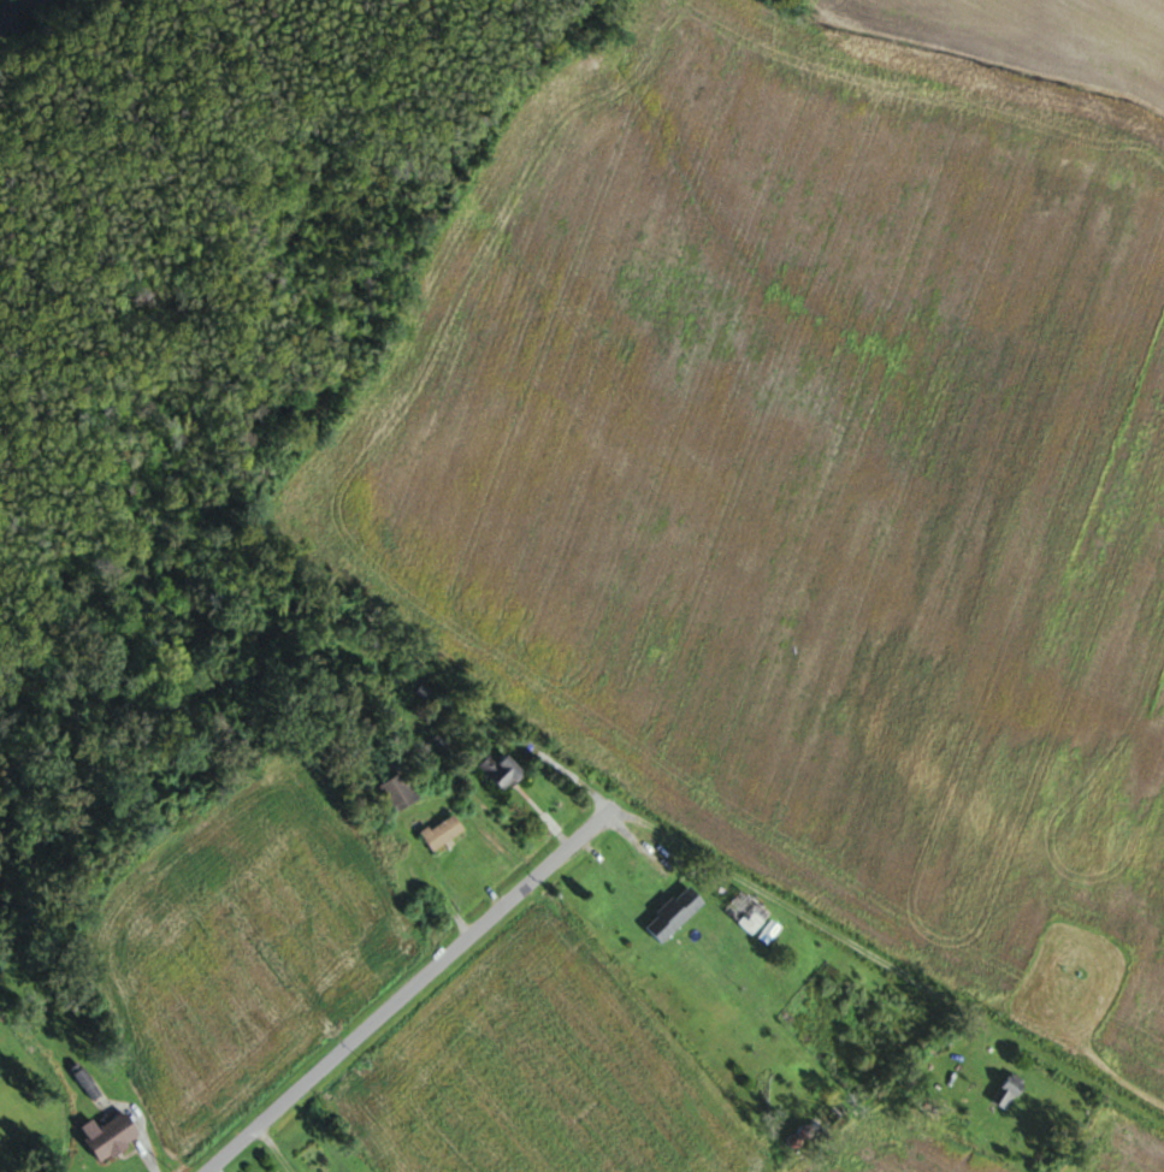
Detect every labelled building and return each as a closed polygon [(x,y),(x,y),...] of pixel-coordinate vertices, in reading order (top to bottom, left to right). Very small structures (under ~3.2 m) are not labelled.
[(498,762),(489,753),(477,766),(506,793),(525,772),(506,754),(498,762)] [(420,799),(404,771),(376,786),(392,815),(420,799)] [(465,830),(452,812),(420,835),(434,853),(465,830)] [(705,902),(687,884),(645,927),(663,945),(705,902)] [(752,937),(772,914),(742,889),(723,912),(752,937)] [(101,1095),(83,1066),(73,1072),(91,1101),(101,1095)] [(991,1101),(1006,1112),(1026,1082),(1010,1071),(991,1101)] [(99,1127),(94,1119),(80,1127),(101,1162),(142,1137),(126,1111),(99,1127)]
